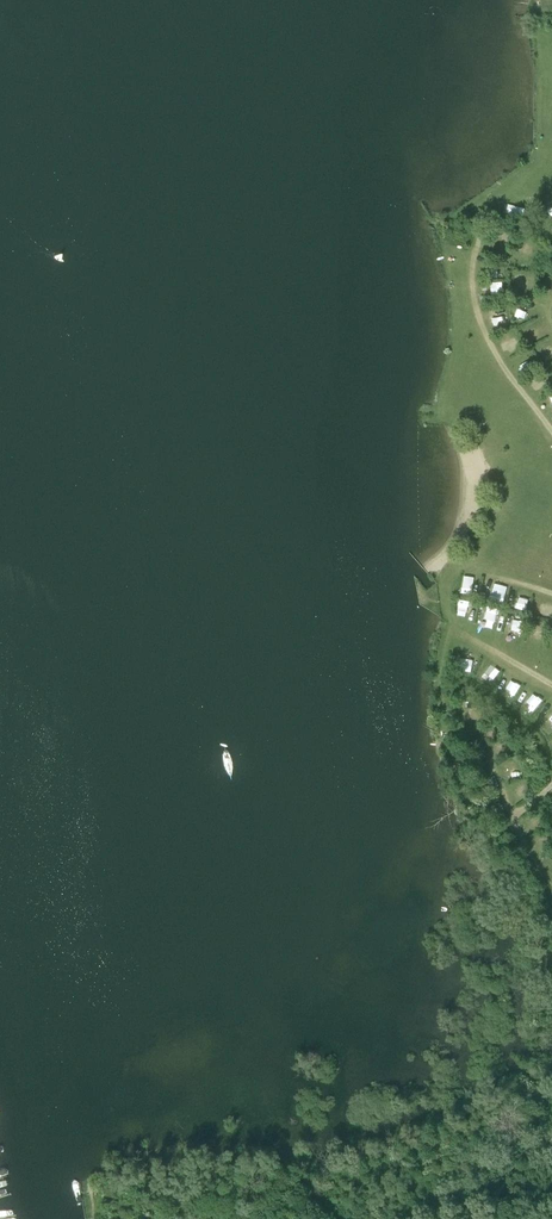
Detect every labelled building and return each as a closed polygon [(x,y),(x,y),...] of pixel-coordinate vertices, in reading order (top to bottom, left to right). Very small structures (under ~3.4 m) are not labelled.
[(514,238),(514,228),(504,228),(504,238),(514,238)] [(491,308),(493,323),(504,322),(503,314),(506,314),(505,307),(491,308)] [(533,323),(526,327),(531,336),(538,332),(533,323)] [(505,340),(510,353),(521,349),(517,336),(505,340)] [(466,575),(463,591),(473,593),(475,576),(466,575)] [(518,590),(516,604),(529,606),(531,592),(518,590)] [(464,613),(475,616),(479,604),(468,601),(464,613)] [(551,616),(551,612),(551,604),(544,602),(541,613),(551,616)] [(501,609),(489,606),(486,617),(498,621),(501,609)] [(513,633),(524,635),(526,620),(515,619),(513,633)] [(539,628),(535,641),(545,644),(548,630),(539,628)] [(485,677),(495,681),(501,669),(491,665),(485,677)] [(510,680),(505,689),(516,694),(521,685),(510,680)]
